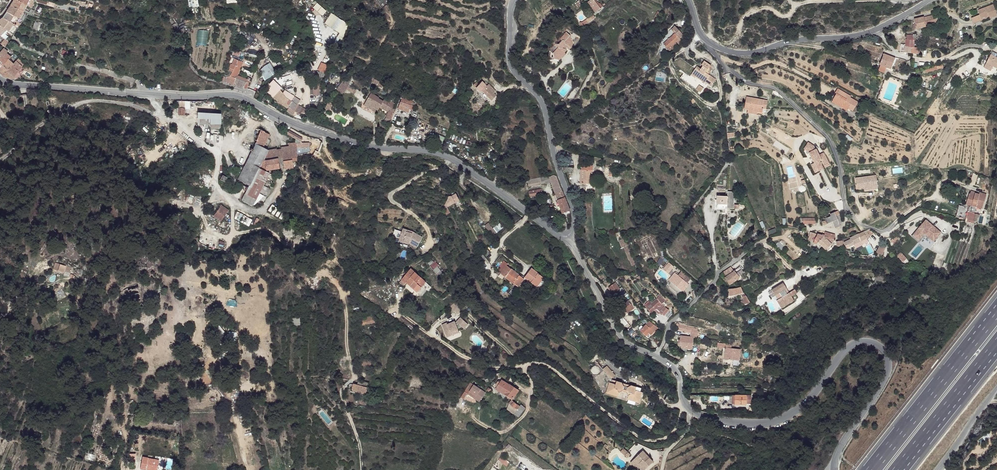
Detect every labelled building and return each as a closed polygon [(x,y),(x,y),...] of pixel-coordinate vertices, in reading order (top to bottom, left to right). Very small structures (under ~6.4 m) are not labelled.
[(17,0),(15,0),(11,6),(23,12),(24,10),(26,5),(17,0)] [(589,3),(596,13),(602,9),(595,0),(592,0),(589,3)] [(994,5),(978,10),(979,14),(980,18),(988,16),(988,18),(988,19),(996,16),(994,5)] [(23,12),(11,6),(7,12),(14,16),(18,18),(19,18),(24,12),(23,12)] [(14,16),(7,12),(3,18),(10,22),(14,16)] [(979,14),(969,16),(971,22),(981,20),(980,18),(979,14)] [(935,15),(914,19),(916,28),(925,26),(930,25),(930,24),(937,23),(935,15)] [(3,18),(0,20),(0,26),(6,30),(8,31),(14,23),(10,22),(3,18)] [(674,29),(678,34),(666,43),(670,48),(672,47),(674,49),(678,46),(677,45),(680,43),(679,41),(682,39),(686,35),(678,26),(674,29)] [(913,39),(906,39),(905,44),(905,45),(905,46),(911,46),(913,47),(913,41),(915,40),(915,35),(916,35),(916,34),(913,35),(913,36),(913,39)] [(568,40),(566,35),(558,39),(558,42),(552,45),(552,47),(546,50),(546,54),(546,55),(550,58),(551,59),(557,56),(557,54),(557,53),(561,51),(562,52),(568,49),(568,47),(565,46),(568,43),(565,42),(568,40)] [(6,62),(10,57),(6,53),(7,52),(3,49),(0,52),(0,68),(6,62)] [(895,59),(884,54),(880,64),(886,67),(892,69),(895,59)] [(11,66),(3,76),(12,79),(15,80),(24,69),(22,67),(23,66),(26,63),(24,62),(19,58),(15,61),(11,66)] [(241,61),(234,58),(231,65),(235,66),(231,76),(227,78),(223,76),(221,81),(226,82),(243,89),(247,88),(249,83),(236,78),(237,75),(242,62),(241,61)] [(0,68),(0,74),(3,76),(11,66),(6,62),(0,68)] [(269,62),(260,69),(263,74),(272,66),(269,62)] [(709,66),(703,62),(700,66),(701,67),(699,71),(696,69),(693,74),(691,78),(695,80),(696,79),(705,84),(706,84),(706,83),(708,84),(708,85),(711,87),(715,80),(707,75),(705,73),(708,69),(709,66)] [(705,88),(684,75),(680,81),(702,94),(705,88)] [(272,79),(269,84),(271,86),(267,92),(282,105),(287,108),(299,114),(303,108),(285,98),(279,89),(280,88),(278,84),(272,79)] [(356,87),(343,80),(340,85),(346,89),(353,92),(356,87)] [(479,85),(476,88),(480,91),(481,90),(492,100),(496,95),(494,93),(492,91),(487,86),(482,82),(479,85)] [(346,89),(340,85),(334,93),(341,98),(346,89)] [(848,96),(834,89),(832,93),(833,94),(830,100),(841,106),(842,103),(847,106),(845,109),(849,111),(855,101),(847,97),(848,96)] [(367,101),(375,105),(378,99),(370,95),(367,101)] [(753,98),(747,97),(745,110),(748,110),(748,113),(760,115),(760,113),(763,113),(764,109),(766,110),(768,101),(763,100),(763,102),(759,101),(759,103),(756,102),(756,101),(753,100),(753,98)] [(415,103),(402,98),(398,108),(409,112),(410,109),(413,110),(415,103)] [(395,109),(378,99),(375,105),(388,112),(386,118),(387,119),(391,120),(395,109)] [(841,106),(830,100),(829,102),(844,111),(845,109),(847,106),(842,103),(841,106)] [(221,111),(199,110),(198,116),(210,117),(210,121),(221,122),(221,111)] [(264,132),(261,131),(251,151),(252,152),(239,178),(249,184),(242,199),(253,205),(259,192),(267,196),(270,189),(263,185),(269,173),(266,171),(266,170),(279,168),(278,157),(276,150),(267,151),(262,149),(268,136),(264,132)] [(302,138),(289,131),(287,134),(297,140),(300,142),(302,138)] [(815,172),(825,168),(821,158),(826,156),(824,152),(819,154),(813,141),(805,144),(813,162),(810,163),(815,172)] [(288,146),(281,147),(281,149),(282,157),(284,169),(289,168),(289,169),(293,169),(292,160),(297,160),(297,142),(288,143),(288,146)] [(588,168),(578,170),(580,184),(586,183),(589,182),(589,177),(588,168)] [(555,174),(550,176),(550,178),(552,182),(563,213),(565,213),(570,211),(557,175),(555,174)] [(547,175),(528,180),(530,185),(545,181),(546,184),(552,182),(550,178),(550,176),(547,175)] [(877,175),(864,176),(865,187),(879,186),(877,175)] [(589,182),(586,183),(587,193),(594,192),(593,182),(589,182)] [(735,192),(728,191),(728,196),(727,196),(726,204),(728,204),(727,208),(734,208),(735,204),(735,192)] [(957,216),(966,219),(966,221),(974,223),(974,220),(978,221),(980,214),(976,213),(975,213),(976,207),(981,208),(982,197),(978,196),(979,194),(976,193),(975,194),(969,193),(966,204),(965,206),(960,205),(957,216)] [(457,194),(452,197),(455,203),(460,200),(457,194)] [(727,196),(717,195),(717,204),(726,204),(727,196)] [(221,205),(214,217),(224,223),(228,217),(225,215),(228,210),(221,205)] [(831,212),(827,213),(828,217),(825,218),(825,220),(822,221),(823,225),(834,222),(836,228),(841,226),(840,223),(837,215),(840,214),(839,210),(831,213),(831,212)] [(234,220),(249,226),(252,218),(237,212),(234,220)] [(935,226),(924,219),(916,230),(923,234),(924,232),(929,234),(935,226)] [(490,221),(486,225),(495,234),(498,231),(490,221)] [(402,227),(395,224),(391,231),(398,234),(397,236),(408,241),(414,246),(422,236),(412,229),(412,231),(407,228),(407,226),(403,224),(402,227)] [(845,239),(844,240),(846,246),(855,243),(863,240),(867,238),(868,239),(871,237),(868,230),(867,230),(851,238),(845,239)] [(824,235),(811,232),(810,236),(813,236),(816,237),(816,236),(821,237),(819,240),(827,249),(833,245),(832,244),(835,240),(834,238),(832,237),(831,238),(830,237),(824,235)] [(650,236),(641,240),(643,244),(652,240),(650,236)] [(652,240),(643,244),(651,260),(659,255),(652,240)] [(885,247),(881,244),(875,253),(881,256),(885,249),(885,247)] [(488,258),(482,251),(479,254),(480,254),(478,256),(483,262),(488,258)] [(902,251),(897,254),(901,260),(906,258),(902,251)] [(436,266),(438,265),(435,261),(430,265),(438,275),(442,272),(436,266)] [(524,278),(507,264),(501,271),(518,286),(524,278)] [(734,271),(731,267),(723,273),(726,277),(725,278),(730,285),(742,277),(736,270),(734,271)] [(533,268),(529,273),(540,282),(544,278),(533,268)] [(420,275),(412,269),(401,283),(405,286),(408,283),(419,292),(426,283),(419,277),(420,275)] [(540,282),(529,273),(526,277),(537,286),(540,282)] [(677,273),(670,281),(682,292),(689,284),(677,273)] [(620,289),(616,282),(609,287),(614,295),(615,294),(617,296),(619,294),(622,298),(628,295),(625,290),(620,293),(618,290),(620,289)] [(783,283),(771,290),(775,296),(779,294),(782,298),(776,302),(781,309),(794,302),(791,297),(797,294),(795,291),(787,295),(784,290),(787,289),(783,283)] [(741,287),(729,288),(727,295),(740,293),(742,299),(748,298),(743,292),(741,287)] [(650,302),(646,306),(648,308),(649,307),(651,309),(650,310),(652,312),(655,310),(656,309),(659,312),(664,316),(669,310),(665,307),(666,306),(668,308),(672,308),(673,307),(667,300),(666,302),(660,295),(658,299),(652,303),(650,302)] [(632,299),(622,305),(628,313),(637,306),(632,299)] [(458,301),(450,309),(452,311),(458,313),(461,314),(461,312),(461,307),(461,305),(459,302),(458,301)] [(448,324),(443,326),(447,334),(452,332),(453,333),(459,330),(459,329),(462,328),(463,326),(466,329),(470,324),(462,318),(457,324),(456,323),(449,326),(448,324)] [(650,321),(640,330),(646,336),(648,333),(651,336),(658,329),(650,321)] [(680,325),(677,324),(676,326),(678,327),(678,330),(692,332),(692,336),(681,336),(681,340),(680,340),(679,344),(683,344),(683,348),(690,348),(690,347),(694,347),(694,338),(694,328),(680,325)] [(743,358),(743,347),(734,346),(734,342),(720,341),(720,345),(729,346),(728,357),(743,358)] [(610,364),(606,366),(611,377),(615,375),(610,364)] [(514,379),(505,372),(496,374),(497,378),(501,381),(502,381),(509,385),(510,384),(514,379)] [(611,381),(608,380),(606,384),(608,385),(607,389),(609,390),(609,391),(636,400),(642,401),(644,396),(643,395),(644,391),(641,390),(641,388),(632,385),(627,387),(624,386),(622,381),(613,378),(611,381)] [(509,385),(502,381),(500,383),(497,387),(496,390),(511,400),(517,392),(519,390),(510,384),(509,385)] [(368,387),(354,383),(353,384),(351,384),(350,386),(351,387),(352,388),(352,390),(366,394),(368,387)] [(485,391),(478,387),(475,393),(474,395),(481,398),(485,391)] [(748,395),(736,394),(736,403),(747,404),(748,403),(748,395)] [(516,405),(511,402),(508,405),(516,411),(517,410),(519,411),(520,409),(516,405)] [(516,411),(508,405),(507,410),(515,416),(519,411),(517,410),(516,411)] [(628,451),(625,448),(622,451),(629,458),(632,455),(628,451)] [(632,463),(639,469),(642,466),(646,469),(654,462),(643,451),(632,463)] [(148,457),(142,456),(140,468),(146,469),(146,467),(157,468),(159,460),(148,458),(148,457)]
